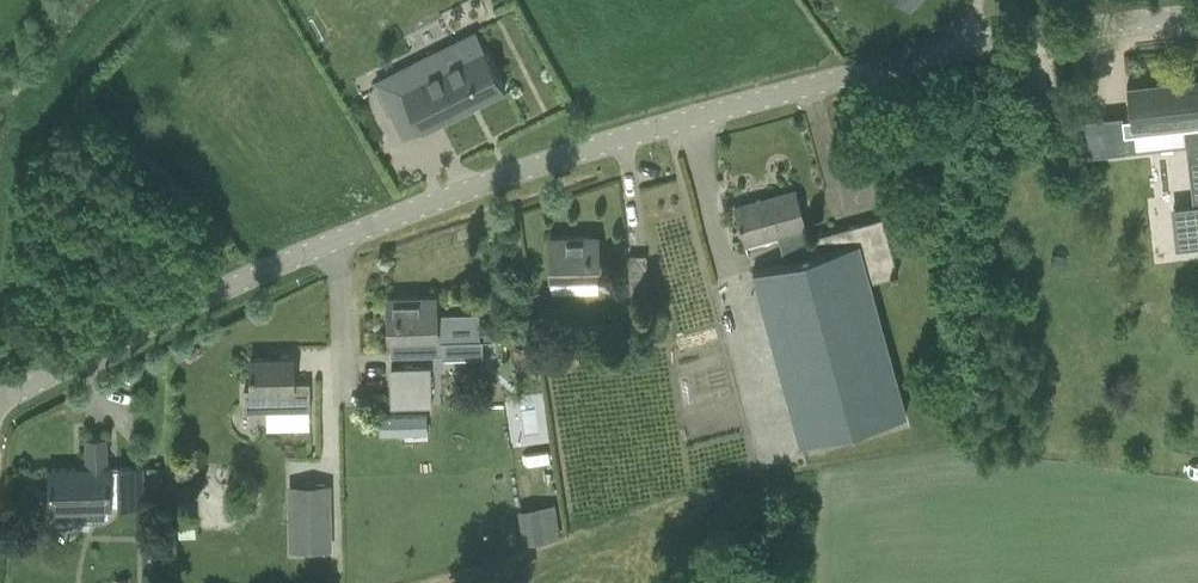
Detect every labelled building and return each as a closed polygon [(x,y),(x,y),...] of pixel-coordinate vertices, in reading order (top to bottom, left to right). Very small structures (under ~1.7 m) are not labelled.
[(437,51),(376,82),(388,105),(405,96),(422,131),(505,89),(485,48),(445,68),(437,51)] [(1127,151),(1125,134),(1186,127),(1194,205),(1173,207),(1178,247),(1197,245),(1197,77),(1127,85),(1131,118),(1123,118),(1123,114),(1079,119),(1082,146),(1094,145),(1095,154),(1127,151)] [(883,215),(808,236),(796,190),(735,206),(746,245),(779,235),(786,261),(753,270),(800,443),(908,413),(871,279),(900,272),(883,215)] [(599,276),(598,236),(550,237),(551,277),(599,276)] [(647,288),(647,278),(646,254),(629,254),(630,288),(647,288)] [(625,292),(627,319),(643,318),(641,291),(625,292)] [(389,336),(390,336),(437,334),(436,296),(388,297),(389,336)] [(392,355),(393,364),(429,363),(429,354),(392,355)] [(251,358),(251,382),(251,389),(245,389),(245,411),(309,409),(308,382),(294,382),(294,357),(251,358)] [(432,407),(431,368),(391,368),(391,377),(392,386),(391,386),(391,387),(392,387),(392,394),(392,406),(391,406),(391,407),(432,407)] [(427,411),(379,412),(379,429),(427,429),(427,411)] [(107,438),(96,438),(86,438),(87,468),(50,469),(52,526),(70,526),(74,522),(105,522),(110,516),(110,506),(145,505),(144,465),(107,466),(107,438)] [(288,485),(289,552),(333,551),(331,484),(288,485)] [(519,539),(560,537),(558,502),(517,504),(519,539)]
